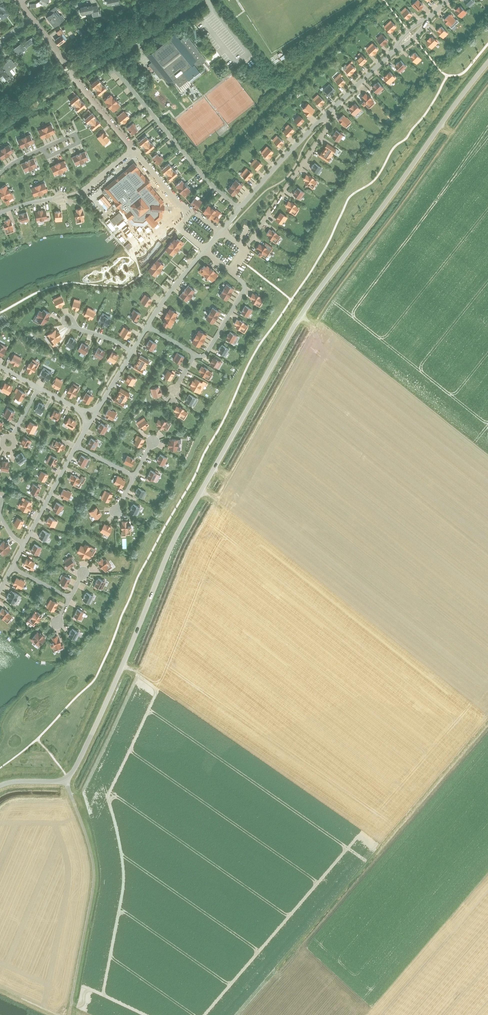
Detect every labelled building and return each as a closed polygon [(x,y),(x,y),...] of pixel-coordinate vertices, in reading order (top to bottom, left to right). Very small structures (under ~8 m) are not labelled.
[(412,2),(411,3),(412,4),(412,5),(415,8),(415,7),(418,10),(423,6),(423,5),(423,4),(420,2),(418,0),(417,0),(413,3),(412,2)] [(1,16),(3,19),(11,13),(4,2),(0,5),(0,16),(1,16)] [(87,6),(84,6),(86,14),(91,13),(95,13),(95,15),(99,15),(101,14),(100,9),(98,10),(98,7),(94,8),(92,8),(92,6),(92,5),(88,6),(88,5),(87,5),(87,6)] [(457,10),(455,11),(460,16),(464,12),(465,14),(466,13),(465,11),(460,6),(459,7),(458,7),(456,9),(457,10)] [(54,27),(64,19),(61,15),(60,16),(56,11),(57,10),(54,7),(49,11),(51,13),(47,17),(52,22),(51,23),(54,27)] [(77,9),(75,10),(81,19),(86,18),(85,14),(82,15),(81,15),(77,9)] [(402,11),(401,12),(402,13),(407,18),(408,17),(409,18),(411,15),(410,15),(412,14),(407,9),(403,12),(402,11)] [(444,19),(445,20),(444,20),(447,23),(450,25),(454,22),(455,23),(456,21),(455,20),(456,20),(453,17),(452,18),(449,15),(444,19)] [(386,27),(385,28),(386,29),(387,28),(390,32),(396,26),(390,20),(388,23),(389,24),(386,27)] [(438,30),(437,31),(441,36),(445,33),(446,34),(448,33),(446,32),(442,27),(440,28),(440,27),(437,29),(438,30)] [(59,36),(54,40),(58,45),(65,40),(67,38),(63,33),(60,29),(56,32),(59,36)] [(179,86),(184,83),(188,79),(190,81),(200,72),(197,68),(202,63),(206,59),(188,37),(184,40),(182,38),(180,40),(174,33),(146,55),(151,62),(148,64),(160,78),(163,76),(168,82),(169,81),(172,85),(176,82),(179,86)] [(381,36),(378,40),(383,45),(384,44),(387,42),(386,42),(387,40),(383,35),(381,34),(380,35),(381,36)] [(32,44),(35,42),(32,37),(23,44),(22,42),(14,49),(18,55),(27,48),(26,47),(32,43),(32,44)] [(428,40),(426,42),(432,48),(435,45),(434,44),(437,42),(438,41),(436,39),(435,40),(432,37),(430,38),(428,40)] [(367,49),(366,50),(368,52),(369,51),(372,54),(373,53),(374,53),(376,51),(378,49),(372,43),(369,46),(370,47),(367,49)] [(360,56),(357,59),(362,64),(367,60),(362,55),(359,52),(358,54),(360,56)] [(411,56),(410,57),(415,62),(419,59),(420,60),(421,59),(420,58),(420,57),(415,52),(414,53),(413,53),(411,55),(411,56)] [(10,79),(11,80),(14,78),(12,76),(13,75),(9,70),(16,66),(18,64),(15,61),(13,62),(11,59),(1,66),(10,78),(10,79)] [(397,68),(396,69),(399,72),(400,71),(403,68),(404,69),(406,66),(401,60),(399,62),(398,62),(396,64),(395,66),(397,68)] [(345,70),(344,71),(345,72),(346,71),(350,75),(355,69),(351,64),(353,62),(352,61),(350,63),(347,66),(348,67),(345,70)] [(1,66),(0,67),(0,77),(3,75),(7,80),(8,82),(11,80),(10,79),(10,78),(1,66)] [(387,81),(386,82),(388,83),(389,82),(392,80),(393,81),(396,78),(390,72),(384,77),(387,81)] [(339,77),(335,81),(340,86),(341,85),(342,85),(344,83),(343,82),(345,81),(341,77),(342,75),(340,73),(338,75),(337,76),(339,77)] [(98,78),(97,79),(96,78),(94,80),(95,81),(92,83),(91,82),(90,83),(91,84),(90,85),(93,88),(96,91),(99,95),(99,94),(100,95),(102,94),(101,93),(103,91),(104,91),(106,89),(105,89),(106,88),(104,86),(103,85),(104,84),(101,81),(100,82),(98,78)] [(373,85),(374,86),(372,87),(375,91),(374,92),(376,93),(377,92),(380,90),(381,91),(384,88),(378,82),(376,84),(375,83),(373,85)] [(324,90),(323,91),(324,93),(325,92),(329,95),(330,94),(331,94),(333,92),(332,92),(335,90),(329,84),(326,87),(327,88),(324,90)] [(77,95),(76,95),(74,93),(72,94),(74,97),(72,99),(71,98),(69,100),(70,100),(69,101),(72,104),(71,105),(74,108),(75,108),(77,111),(78,111),(79,111),(81,109),(80,109),(83,107),(85,109),(86,108),(87,108),(85,105),(82,101),(79,99),(80,98),(77,95)] [(373,101),(371,99),(371,98),(368,95),(368,96),(365,94),(364,95),(363,96),(362,97),(364,99),(363,101),(362,102),(364,104),(365,103),(366,104),(367,102),(369,105),(371,103),(372,104),(374,103),(373,101)] [(111,95),(110,96),(109,95),(107,97),(108,98),(106,99),(105,98),(104,99),(103,99),(104,100),(107,104),(110,108),(110,107),(113,111),(113,110),(114,112),(115,110),(114,109),(116,108),(117,108),(119,106),(118,106),(119,105),(116,102),(117,101),(115,97),(113,98),(111,95)] [(318,97),(314,100),(319,105),(320,104),(321,105),(323,103),(322,102),(324,101),(319,96),(318,95),(317,96),(318,97)] [(308,115),(314,110),(308,104),(307,104),(306,103),(305,105),(306,106),(303,109),(305,112),(307,115),(308,114),(308,115)] [(351,108),(349,109),(353,113),(352,114),(353,115),(354,114),(357,111),(358,112),(361,110),(355,104),(353,106),(353,105),(350,107),(351,108)] [(124,111),(117,117),(122,122),(123,122),(126,120),(128,117),(125,114),(127,113),(125,111),(124,112),(124,111)] [(95,116),(92,113),(91,113),(90,112),(89,113),(90,115),(87,117),(87,116),(85,118),(85,119),(84,119),(87,122),(87,123),(90,126),(93,129),(94,129),(96,127),(98,125),(99,126),(101,125),(100,124),(100,123),(97,119),(97,120),(95,117),(95,116)] [(297,117),(294,120),(299,125),(303,120),(299,115),(298,115),(297,114),(296,116),(297,117)] [(338,119),(339,120),(338,121),(341,123),(344,126),(348,122),(349,123),(350,122),(349,120),(347,117),(346,118),(343,115),(338,119)] [(136,126),(133,123),(127,128),(132,134),(135,131),(136,132),(138,131),(137,130),(134,127),(136,126)] [(283,131),(282,132),(284,133),(285,132),(288,136),(294,130),(288,124),(285,127),(286,128),(283,131)] [(51,125),(47,127),(46,125),(42,127),(43,128),(39,130),(39,131),(38,131),(40,134),(41,136),(40,137),(41,138),(42,138),(46,136),(46,137),(50,135),(50,134),(54,132),(56,132),(55,130),(53,131),(52,128),(53,128),(52,125),(51,126),(51,125)] [(336,130),(331,137),(338,142),(341,138),(339,137),(342,134),(342,133),(341,132),(340,133),(336,130)] [(103,133),(97,138),(103,144),(104,144),(104,145),(106,144),(105,142),(109,139),(106,136),(107,136),(104,133),(104,134),(103,133)] [(30,135),(30,134),(26,136),(25,135),(21,137),(22,138),(18,140),(18,141),(17,141),(19,144),(19,143),(20,146),(19,146),(20,148),(21,148),(25,146),(29,144),(33,142),(35,141),(34,140),(32,140),(31,138),(32,138),(31,135),(30,135)] [(277,138),(273,142),(278,146),(280,145),(280,146),(282,143),(283,141),(278,137),(276,135),(275,137),(277,138)] [(145,136),(142,137),(143,138),(140,140),(139,139),(138,140),(139,142),(138,142),(141,146),(141,145),(144,148),(144,149),(147,152),(148,153),(148,152),(150,151),(149,150),(151,148),(152,149),(154,147),(153,146),(154,146),(151,142),(152,142),(149,138),(148,139),(146,136),(145,136)] [(1,149),(0,150),(0,156),(1,157),(0,157),(0,159),(1,159),(2,159),(6,156),(6,157),(10,154),(9,154),(13,152),(13,151),(14,151),(13,149),(12,150),(10,148),(11,147),(10,145),(9,145),(8,144),(5,147),(4,146),(0,148),(1,149)] [(325,147),(323,150),(332,156),(333,154),(331,153),(332,152),(336,155),(339,151),(335,148),(335,149),(327,144),(325,147)] [(262,153),(261,154),(263,155),(264,154),(267,158),(269,156),(271,154),(273,152),(266,146),(264,149),(265,150),(262,153)] [(321,152),(319,155),(327,161),(329,158),(328,157),(330,156),(331,157),(332,156),(323,150),(321,153),(321,152)] [(72,157),(71,158),(72,160),(73,159),(74,161),(75,164),(76,164),(76,165),(80,163),(81,164),(85,162),(84,161),(88,159),(88,158),(87,155),(86,156),(85,153),(87,153),(86,151),(85,152),(85,151),(81,153),(80,153),(76,155),(72,157)] [(156,152),(154,154),(155,155),(152,157),(151,158),(157,164),(157,163),(163,159),(160,156),(159,157),(157,154),(156,152)] [(36,159),(35,157),(33,158),(29,160),(29,159),(25,161),(25,162),(21,163),(21,164),(20,164),(21,166),(22,165),(23,168),(24,171),(24,170),(25,171),(29,169),(29,171),(33,169),(33,167),(37,166),(36,165),(37,164),(36,162),(35,162),(34,160),(36,159)] [(255,161),(252,165),(257,169),(262,164),(256,160),(255,159),(254,160),(255,161)] [(51,167),(50,167),(51,169),(52,169),(53,171),(52,171),(54,174),(55,174),(59,173),(59,174),(63,172),(63,171),(67,169),(66,168),(67,168),(66,165),(65,165),(64,163),(66,163),(65,161),(63,161),(59,163),(55,165),(51,167)] [(110,196),(97,206),(105,217),(117,206),(118,207),(122,212),(123,211),(125,213),(129,219),(131,217),(134,221),(143,222),(146,219),(152,226),(157,222),(155,219),(159,216),(159,210),(159,206),(160,206),(160,202),(147,186),(150,183),(137,168),(134,163),(129,167),(129,168),(111,183),(104,189),(110,196)] [(163,168),(162,167),(161,168),(160,168),(162,169),(161,170),(164,173),(167,176),(170,180),(170,179),(171,181),(171,180),(173,179),(172,178),(174,176),(175,176),(177,174),(176,174),(177,173),(174,170),(175,170),(172,166),(171,167),(169,163),(168,164),(167,163),(165,165),(166,166),(163,168)] [(312,167),(311,169),(316,173),(319,168),(321,170),(322,168),(320,167),(314,163),(313,165),(313,164),(311,167),(312,167)] [(242,178),(243,176),(247,179),(252,173),(246,168),(243,171),(244,172),(242,175),(241,176),(242,178)] [(304,177),(303,179),(306,181),(305,182),(308,185),(310,183),(312,185),(314,183),(315,184),(316,182),(315,181),(312,179),(313,178),(309,176),(309,177),(306,175),(305,176),(304,177)] [(175,185),(175,186),(178,189),(178,190),(179,191),(180,192),(180,193),(181,192),(184,196),(185,197),(186,196),(185,194),(187,193),(188,193),(190,192),(189,191),(190,190),(187,187),(188,186),(185,183),(184,184),(182,180),(181,181),(180,180),(178,182),(179,183),(177,184),(176,183),(174,184),(175,185)] [(228,190),(227,191),(230,193),(230,192),(232,194),(231,195),(232,196),(233,195),(234,195),(236,192),(237,192),(240,189),(239,188),(242,185),(243,184),(241,183),(240,184),(239,182),(237,180),(236,180),(233,183),(232,182),(229,186),(230,186),(227,190),(228,190)] [(32,194),(33,196),(34,195),(38,194),(39,194),(43,192),(47,191),(47,190),(48,190),(47,188),(46,188),(45,186),(46,186),(45,183),(44,184),(44,183),(40,184),(39,183),(35,185),(35,186),(31,187),(32,188),(31,189),(32,191),(33,191),(34,193),(32,194)] [(0,193),(2,197),(4,201),(5,200),(6,202),(9,201),(8,199),(11,197),(10,195),(11,194),(11,193),(9,189),(8,190),(6,186),(5,186),(5,185),(2,186),(2,187),(0,188),(0,187),(0,192),(0,193)] [(294,192),(293,194),(297,197),(298,198),(299,198),(299,197),(302,193),(304,194),(305,193),(303,192),(297,188),(296,189),(294,191),(294,192)] [(104,189),(102,191),(108,198),(110,196),(104,189)] [(193,200),(191,204),(197,208),(198,208),(202,202),(199,199),(198,201),(195,198),(193,197),(192,199),(193,200)] [(299,209),(297,207),(294,206),(295,205),(291,202),(291,203),(288,201),(287,203),(286,204),(285,205),(288,207),(287,209),(290,211),(292,210),(294,211),(296,209),(297,210),(299,209)] [(203,212),(207,215),(206,215),(210,217),(213,220),(214,218),(216,220),(218,217),(216,216),(218,213),(216,212),(217,211),(215,210),(215,209),(212,207),(211,208),(208,206),(207,206),(205,208),(206,209),(204,210),(203,209),(202,211),(203,212)] [(76,217),(78,217),(79,220),(81,219),(81,221),(84,221),(83,219),(83,216),(84,216),(83,211),(82,212),(81,208),(79,209),(78,209),(76,210),(77,213),(75,213),(76,217)] [(38,212),(35,212),(37,220),(43,219),(44,221),(47,220),(46,218),(47,218),(46,218),(45,211),(45,210),(42,211),(42,210),(38,210),(38,212)] [(29,220),(26,212),(19,214),(20,219),(19,219),(19,221),(21,221),(25,219),(26,221),(29,220)] [(280,213),(276,219),(279,222),(279,223),(280,224),(281,223),(284,219),(285,220),(287,217),(280,213)] [(4,220),(5,223),(3,224),(4,225),(3,225),(4,228),(5,228),(7,228),(8,230),(11,230),(11,231),(13,231),(13,229),(12,226),(13,225),(11,221),(10,221),(9,218),(4,220)] [(269,235),(268,237),(272,240),(273,238),(275,239),(277,237),(278,238),(280,237),(278,235),(276,234),(276,233),(272,230),(272,231),(269,229),(266,233),(269,235)] [(180,240),(177,239),(176,240),(174,239),(172,243),(171,242),(169,246),(166,249),(165,250),(167,252),(168,251),(170,252),(169,253),(171,254),(172,254),(175,251),(176,252),(179,249),(180,247),(179,246),(181,245),(178,242),(180,240)] [(258,252),(257,253),(260,255),(261,254),(263,253),(265,254),(268,250),(269,252),(272,248),(267,244),(265,247),(262,245),(261,246),(259,244),(258,246),(257,247),(256,248),(259,250),(258,252)] [(159,261),(160,260),(158,259),(157,260),(154,263),(151,266),(151,267),(149,270),(148,271),(149,273),(150,271),(152,273),(154,275),(155,275),(158,272),(159,273),(162,270),(161,269),(163,265),(163,264),(161,262),(160,263),(159,261)] [(206,267),(204,265),(202,268),(204,269),(202,272),(203,274),(203,275),(204,276),(207,278),(208,277),(211,280),(212,280),(213,280),(214,278),(214,277),(215,276),(216,277),(218,275),(217,274),(213,271),(214,271),(211,268),(210,269),(207,266),(206,267)] [(185,289),(185,288),(182,292),(180,295),(180,296),(179,297),(180,298),(181,297),(183,298),(183,299),(185,301),(185,300),(186,301),(189,297),(190,298),(193,295),(192,294),(195,291),(194,290),(194,289),(192,288),(190,287),(191,285),(189,284),(188,285),(185,289)] [(220,291),(222,292),(219,295),(220,296),(220,297),(222,298),(223,297),(225,299),(224,300),(226,301),(227,300),(229,296),(232,292),(231,292),(233,288),(234,287),(232,286),(232,287),(229,286),(230,285),(227,284),(227,285),(226,284),(224,288),(223,287),(220,291)] [(251,296),(250,298),(252,299),(251,301),(255,303),(256,301),(259,303),(260,301),(262,302),(263,300),(261,299),(259,297),(259,296),(255,294),(255,295),(252,293),(251,295),(250,296),(251,296)] [(142,298),(140,301),(147,305),(149,303),(151,301),(150,301),(151,299),(147,296),(148,296),(148,295),(147,294),(146,295),(143,298),(142,298)] [(54,300),(53,301),(54,303),(55,302),(57,306),(58,306),(59,305),(59,306),(62,305),(61,304),(64,303),(61,296),(57,297),(58,299),(54,300)] [(73,301),(71,308),(73,308),(73,309),(76,310),(76,309),(78,309),(80,303),(75,301),(75,299),(74,299),(74,301),(73,301)] [(252,310),(245,305),(241,312),(245,315),(244,316),(246,317),(247,316),(249,312),(250,313),(252,310)] [(211,322),(210,323),(212,324),(213,323),(215,319),(218,316),(217,315),(220,312),(220,310),(219,309),(218,310),(216,309),(214,307),(213,308),(212,307),(210,311),(209,310),(207,314),(208,315),(206,319),(207,319),(206,320),(209,321),(211,322)] [(84,310),(82,314),(84,315),(86,316),(87,316),(87,317),(89,318),(90,317),(91,318),(93,314),(95,315),(96,313),(94,312),(91,311),(91,309),(88,308),(86,312),(84,310)] [(164,321),(163,323),(166,325),(167,323),(170,324),(171,322),(172,323),(173,321),(176,318),(174,317),(177,313),(176,313),(176,312),(174,311),(173,311),(171,310),(172,309),(171,308),(170,309),(169,309),(167,313),(165,316),(163,320),(164,321)] [(48,316),(50,313),(43,309),(42,312),(39,311),(36,315),(39,317),(37,320),(36,322),(38,323),(39,322),(43,324),(45,321),(46,321),(49,317),(48,316)] [(132,318),(136,321),(139,317),(141,314),(133,309),(131,313),(133,314),(130,317),(131,317),(130,318),(132,319),(132,318)] [(101,314),(98,322),(100,323),(100,324),(103,326),(104,325),(107,326),(110,319),(104,316),(105,314),(102,313),(101,314)] [(236,319),(234,324),(237,325),(236,326),(235,327),(240,329),(241,328),(243,329),(245,327),(246,328),(247,326),(246,325),(243,323),(244,322),(240,320),(239,321),(236,319)] [(121,331),(119,334),(126,338),(128,335),(128,336),(130,333),(129,333),(130,331),(126,329),(127,327),(125,326),(125,328),(123,331),(122,331),(121,330),(121,331)] [(53,331),(48,334),(53,341),(51,342),(53,346),(56,344),(54,342),(61,338),(59,335),(60,335),(58,332),(57,332),(56,331),(55,330),(53,331)] [(200,330),(200,331),(199,331),(198,331),(196,334),(195,334),(193,337),(194,338),(192,342),(193,342),(192,343),(195,344),(197,345),(196,346),(198,347),(199,346),(201,342),(202,342),(204,339),(203,339),(206,335),(206,333),(205,332),(204,334),(202,333),(202,332),(201,331),(200,330)] [(234,339),(235,339),(237,336),(236,335),(233,333),(233,334),(230,332),(228,334),(226,336),(227,337),(226,339),(230,341),(229,342),(231,343),(231,342),(234,339)] [(70,337),(66,343),(67,343),(66,345),(67,346),(68,344),(72,347),(76,341),(74,340),(75,339),(72,337),(71,338),(70,337)] [(149,340),(145,346),(149,349),(151,350),(151,349),(153,346),(155,347),(156,344),(149,340)] [(89,347),(82,343),(77,350),(81,352),(82,351),(85,353),(86,354),(87,352),(86,351),(89,347)] [(218,349),(219,350),(218,352),(222,354),(221,355),(223,356),(224,355),(226,352),(227,352),(229,349),(222,345),(220,347),(218,349)] [(98,355),(97,357),(101,359),(105,352),(98,347),(96,352),(94,351),(93,353),(95,353),(94,353),(98,355)] [(112,352),(109,358),(112,360),(112,362),(113,363),(114,361),(115,361),(117,358),(116,358),(118,356),(115,354),(112,352)] [(173,361),(175,362),(176,361),(180,363),(182,359),(184,357),(177,352),(175,356),(176,356),(174,360),(173,361)] [(15,364),(17,365),(21,358),(18,356),(17,358),(14,356),(12,355),(11,357),(13,357),(11,362),(12,363),(15,364)] [(137,362),(146,367),(147,366),(145,365),(146,363),(147,363),(149,360),(140,355),(139,357),(138,358),(139,359),(137,362)] [(211,362),(210,363),(216,367),(219,363),(220,363),(221,362),(219,361),(220,361),(219,361),(219,360),(217,358),(216,359),(214,358),(213,359),(212,359),(211,361),(211,362)] [(30,364),(29,363),(27,367),(27,368),(26,371),(30,373),(32,370),(34,371),(36,367),(34,366),(36,363),(33,362),(34,360),(32,359),(30,364)] [(146,367),(137,362),(135,365),(135,364),(133,367),(141,373),(143,369),(144,367),(145,368),(146,367)] [(201,372),(200,374),(204,377),(205,375),(208,376),(209,374),(211,375),(212,373),(210,372),(208,370),(208,369),(204,367),(204,368),(201,366),(198,371),(201,372)] [(42,369),(38,376),(41,378),(41,379),(44,381),(44,380),(47,381),(51,374),(45,371),(46,369),(43,367),(42,369)] [(165,374),(164,376),(170,379),(173,374),(175,371),(172,370),(171,372),(168,370),(167,372),(165,374)] [(128,375),(125,381),(131,384),(133,380),(134,381),(135,379),(134,379),(128,375)] [(52,385),(58,388),(61,382),(57,380),(58,379),(56,378),(56,379),(55,379),(55,380),(54,380),(53,382),(54,383),(52,385)] [(191,384),(190,387),(197,391),(202,383),(195,379),(193,381),(192,381),(190,384),(191,384)] [(1,386),(0,388),(2,389),(5,391),(4,392),(8,394),(8,393),(9,393),(11,391),(10,390),(12,387),(9,385),(7,384),(5,383),(3,386),(3,387),(1,386)] [(68,392),(67,395),(68,396),(70,396),(71,397),(73,394),(75,395),(77,391),(75,390),(76,388),(74,386),(75,385),(73,384),(72,385),(71,388),(70,388),(69,389),(68,392)] [(152,389),(151,389),(152,393),(153,392),(154,396),(154,398),(156,397),(156,396),(160,394),(160,392),(161,392),(160,390),(159,390),(159,387),(155,388),(155,387),(152,388),(152,389)] [(16,397),(14,401),(19,404),(21,400),(23,397),(25,394),(25,393),(19,390),(16,388),(14,392),(16,393),(14,397),(15,397),(16,397)] [(117,395),(126,400),(127,399),(125,398),(126,396),(127,396),(129,393),(120,388),(119,390),(119,392),(117,395)] [(83,399),(82,400),(88,403),(90,399),(91,400),(93,396),(92,396),(93,395),(91,394),(90,395),(86,393),(84,396),(82,399),(83,399)] [(186,399),(185,401),(189,403),(188,405),(191,406),(192,405),(191,404),(193,401),(194,402),(196,398),(189,394),(188,397),(187,396),(185,399),(186,399)] [(115,398),(113,401),(122,406),(124,402),(123,402),(124,400),(126,401),(126,400),(117,395),(116,398),(115,398)] [(36,411),(37,410),(41,412),(45,406),(43,405),(44,404),(41,403),(40,403),(39,403),(37,405),(35,408),(36,408),(35,409),(36,409),(35,411),(36,411)] [(186,412),(183,410),(183,409),(180,407),(179,408),(176,406),(175,408),(175,409),(174,410),(177,412),(175,414),(176,414),(176,415),(178,416),(179,416),(180,414),(183,416),(184,414),(186,415),(187,413),(186,412)] [(7,408),(5,411),(6,412),(5,416),(4,417),(6,418),(6,417),(11,419),(12,417),(12,418),(14,415),(13,415),(14,412),(7,408)] [(108,409),(105,415),(108,417),(112,419),(113,417),(115,413),(112,411),(109,409),(109,410),(108,409)] [(57,419),(60,413),(57,412),(54,410),(51,416),(50,418),(52,419),(53,417),(57,419)] [(65,421),(65,423),(66,423),(66,424),(69,425),(69,427),(72,429),(72,428),(73,428),(75,425),(74,425),(76,421),(73,420),(69,418),(67,422),(66,421),(65,421)] [(138,423),(137,424),(138,426),(138,425),(139,425),(142,429),(143,428),(144,428),(146,427),(146,426),(148,424),(144,418),(140,420),(141,421),(138,423)] [(156,422),(156,424),(158,425),(158,426),(161,428),(162,428),(165,429),(166,430),(168,428),(166,427),(167,425),(164,424),(166,422),(162,419),(161,421),(158,420),(157,421),(156,422)] [(30,422),(29,425),(28,424),(28,425),(27,427),(26,429),(29,431),(30,431),(30,433),(31,434),(32,432),(34,429),(35,429),(37,426),(30,422)] [(97,427),(98,427),(97,430),(100,432),(102,434),(103,433),(104,434),(106,431),(105,430),(107,426),(107,425),(106,424),(105,425),(101,423),(100,425),(99,424),(97,427)] [(134,443),(134,444),(135,445),(136,444),(140,446),(144,439),(137,435),(135,439),(136,439),(134,443)] [(30,440),(24,437),(21,443),(24,444),(27,446),(29,442),(30,443),(31,441),(30,440)] [(89,442),(87,445),(94,449),(96,446),(95,445),(97,442),(98,440),(96,439),(95,441),(91,438),(89,441),(89,442)] [(169,446),(169,449),(177,449),(177,443),(179,443),(180,440),(178,440),(170,439),(170,441),(169,442),(168,442),(168,446),(169,446)] [(53,442),(55,443),(53,445),(56,447),(55,449),(59,451),(60,449),(63,450),(65,446),(63,444),(59,441),(58,442),(56,441),(54,440),(53,442)] [(16,456),(15,457),(18,461),(17,462),(18,464),(19,463),(22,460),(23,462),(26,459),(21,453),(19,454),(18,454),(16,456)] [(157,459),(156,461),(160,464),(160,465),(162,466),(162,464),(162,465),(164,461),(165,462),(167,458),(160,454),(159,457),(158,457),(157,459)] [(50,455),(48,458),(49,459),(47,462),(48,463),(47,464),(49,465),(49,463),(53,466),(54,464),(55,464),(56,462),(56,461),(57,459),(50,455)] [(81,455),(77,462),(82,464),(81,466),(84,468),(85,466),(83,465),(85,462),(87,462),(88,459),(87,458),(87,457),(85,456),(84,457),(81,455)] [(124,461),(123,463),(127,464),(128,463),(131,466),(134,461),(135,459),(134,459),(131,457),(127,456),(125,460),(124,459),(123,461),(124,461)] [(9,462),(7,462),(7,461),(4,461),(4,462),(2,461),(2,462),(0,462),(0,468),(1,468),(8,469),(8,468),(9,468),(9,465),(8,465),(9,462)] [(147,477),(146,479),(149,481),(150,479),(154,481),(156,477),(155,477),(157,473),(158,474),(158,473),(155,471),(155,472),(150,470),(147,477)] [(41,473),(38,477),(43,479),(44,480),(46,478),(48,475),(41,471),(40,471),(39,473),(41,473)] [(74,476),(71,474),(69,479),(71,480),(70,482),(74,484),(75,482),(78,484),(80,481),(82,483),(85,478),(82,477),(80,479),(78,478),(78,477),(74,475),(74,476)] [(116,478),(114,483),(117,484),(117,485),(120,486),(121,486),(123,483),(125,480),(121,478),(121,477),(118,475),(117,477),(116,476),(115,478),(116,478)] [(31,492),(30,493),(32,494),(32,493),(37,495),(40,488),(41,485),(38,484),(37,486),(33,484),(31,487),(32,488),(31,492)] [(136,492),(135,494),(141,497),(143,492),(145,493),(146,492),(144,491),(138,488),(137,489),(136,489),(135,492),(136,492)] [(67,490),(67,491),(63,489),(60,495),(61,496),(63,498),(64,498),(64,497),(67,499),(69,495),(71,496),(72,494),(70,493),(71,492),(67,490)] [(102,498),(102,499),(103,500),(104,500),(104,499),(108,501),(111,496),(112,494),(105,490),(104,491),(103,494),(104,494),(104,495),(102,498)] [(21,501),(23,502),(20,507),(27,511),(28,508),(29,509),(31,506),(30,505),(31,502),(24,499),(23,498),(21,501)] [(56,502),(55,504),(52,509),(57,512),(56,513),(58,514),(59,513),(60,509),(62,510),(64,506),(56,502)] [(131,509),(129,511),(137,515),(139,511),(137,511),(139,507),(140,506),(138,505),(137,506),(133,504),(132,506),(130,508),(131,509)] [(96,508),(89,512),(92,516),(93,515),(95,518),(96,519),(98,518),(97,517),(101,514),(98,510),(96,508)] [(47,521),(46,523),(52,526),(55,522),(56,522),(57,521),(55,520),(56,520),(49,517),(49,518),(48,518),(46,521),(47,521)] [(14,521),(13,523),(14,524),(20,527),(23,521),(17,518),(15,522),(14,521)] [(130,528),(131,528),(131,524),(130,524),(127,524),(127,521),(126,521),(126,520),(124,521),(122,521),(122,524),(121,524),(121,529),(122,529),(123,532),(122,532),(122,535),(125,535),(125,532),(128,532),(127,528),(130,528)] [(104,524),(100,531),(104,533),(105,532),(108,534),(109,534),(110,532),(109,532),(111,528),(109,527),(110,526),(107,525),(104,524)] [(48,537),(50,534),(42,530),(41,532),(40,532),(40,533),(39,535),(40,535),(39,537),(43,539),(42,540),(44,541),(45,540),(47,537),(48,537)] [(0,544),(0,549),(2,551),(0,553),(2,555),(4,554),(10,548),(8,546),(9,545),(6,543),(3,541),(0,544)] [(40,551),(42,548),(34,544),(31,551),(35,553),(34,554),(34,555),(36,555),(37,554),(39,551),(40,551)] [(81,545),(77,552),(80,553),(80,554),(85,557),(85,556),(89,557),(91,554),(92,554),(94,552),(92,551),(89,549),(90,547),(85,544),(84,547),(81,545)] [(67,558),(63,561),(66,564),(64,566),(66,569),(68,568),(75,563),(72,559),(73,558),(72,556),(71,557),(68,560),(67,558)] [(101,558),(97,561),(99,563),(98,564),(101,568),(102,567),(104,570),(105,571),(107,570),(106,568),(108,567),(106,564),(108,563),(107,562),(108,562),(106,559),(106,560),(105,559),(104,560),(103,560),(101,558)] [(27,559),(24,565),(27,567),(27,568),(30,570),(31,569),(34,570),(35,568),(33,567),(32,567),(34,563),(31,561),(31,560),(28,559),(27,559)] [(61,579),(59,582),(63,584),(62,587),(65,589),(66,586),(67,586),(70,579),(66,577),(67,575),(65,574),(64,576),(62,579),(61,579)] [(25,583),(24,582),(24,581),(21,579),(20,580),(17,578),(13,584),(14,584),(14,585),(17,586),(21,588),(23,584),(24,584),(25,583)] [(103,579),(102,580),(98,578),(97,580),(95,582),(96,583),(94,585),(95,585),(93,587),(97,589),(98,587),(98,588),(100,589),(101,588),(102,589),(104,586),(102,585),(104,582),(104,581),(105,580),(104,579),(103,579)] [(7,596),(8,597),(6,599),(14,603),(17,597),(19,598),(20,595),(18,595),(18,594),(11,591),(10,593),(9,593),(7,596)] [(86,594),(85,593),(83,597),(84,597),(83,599),(86,601),(86,602),(89,603),(90,603),(92,600),(91,599),(93,596),(92,595),(93,594),(91,593),(91,595),(86,592),(86,594)] [(48,603),(46,606),(50,608),(52,609),(54,610),(57,603),(53,601),(54,600),(52,599),(51,600),(50,604),(48,603)] [(0,615),(0,616),(3,619),(5,617),(7,619),(9,617),(10,618),(12,616),(10,615),(8,613),(9,612),(5,609),(4,610),(2,608),(0,610),(0,613),(1,614),(0,615)] [(74,616),(72,618),(76,620),(77,617),(81,620),(83,616),(82,615),(83,612),(84,610),(82,609),(82,611),(77,609),(74,616)] [(33,622),(32,624),(34,625),(35,624),(37,621),(38,622),(40,618),(40,617),(41,615),(37,612),(36,614),(34,613),(31,617),(33,618),(31,621),(33,622)] [(70,633),(68,636),(76,640),(78,636),(76,635),(78,632),(79,630),(77,630),(76,631),(72,629),(71,630),(70,630),(69,633),(70,633)] [(35,640),(40,644),(45,638),(42,636),(43,635),(40,633),(39,634),(37,632),(32,638),(31,640),(33,642),(35,640)] [(58,647),(59,649),(63,647),(62,645),(60,646),(59,643),(60,643),(59,639),(58,639),(57,636),(55,637),(55,636),(54,637),(52,638),(53,640),(51,641),(51,642),(50,642),(51,645),(52,645),(53,645),(55,645),(56,648),(58,647)]
